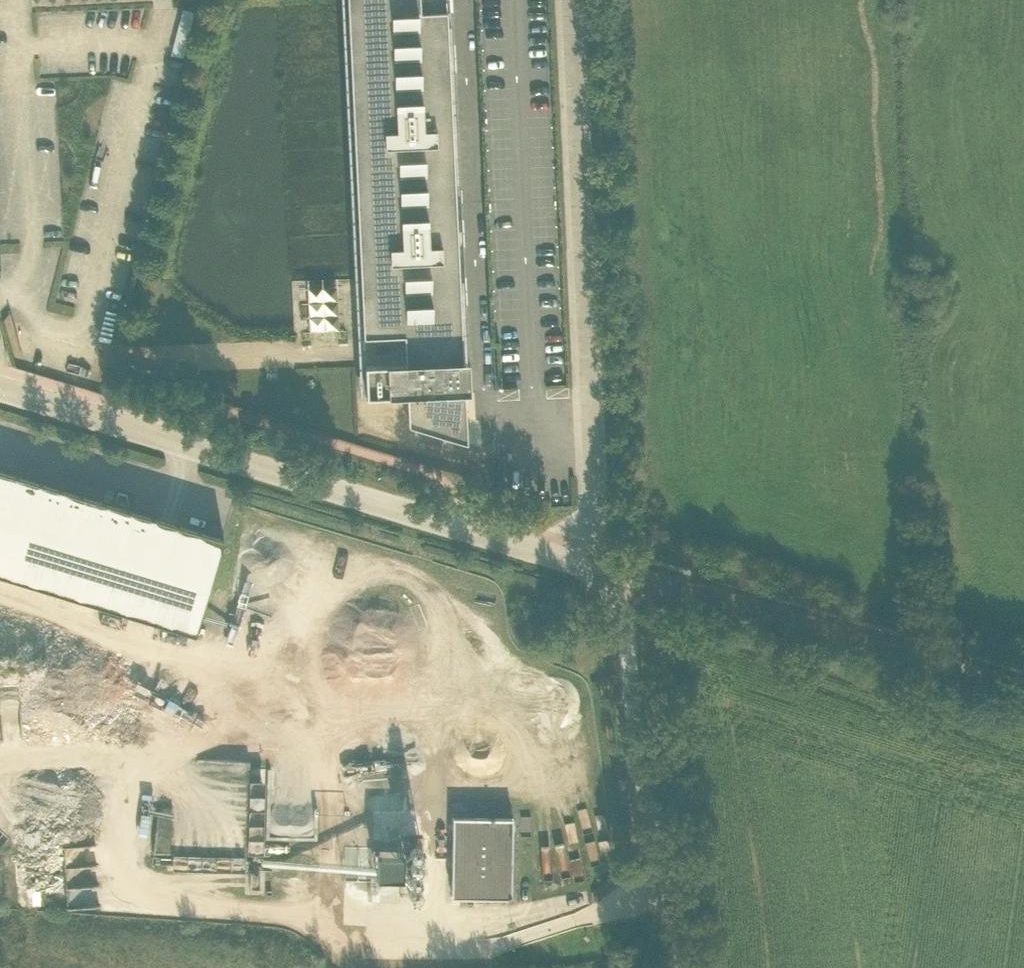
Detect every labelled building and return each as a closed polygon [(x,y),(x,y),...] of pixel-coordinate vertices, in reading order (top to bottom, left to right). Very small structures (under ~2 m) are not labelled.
[(466,442),(445,0),(348,0),(364,336),(405,334),(405,363),(365,366),(366,396),(406,396),(409,425),(466,442)] [(311,276),(310,329),(345,330),(346,276),(311,276)] [(194,635),(223,539),(0,472),(0,576),(194,635)] [(0,686),(0,737),(23,736),(22,685),(0,686)] [(200,775),(251,776),(252,758),(200,757),(200,775)] [(268,850),(269,780),(252,779),(251,849),(268,850)] [(516,821),(461,819),(458,901),(513,903),(516,821)] [(531,841),(530,872),(540,872),(541,842),(531,841)] [(65,845),(70,905),(105,902),(100,842),(65,845)] [(411,877),(410,857),(384,857),(385,878),(411,877)]
